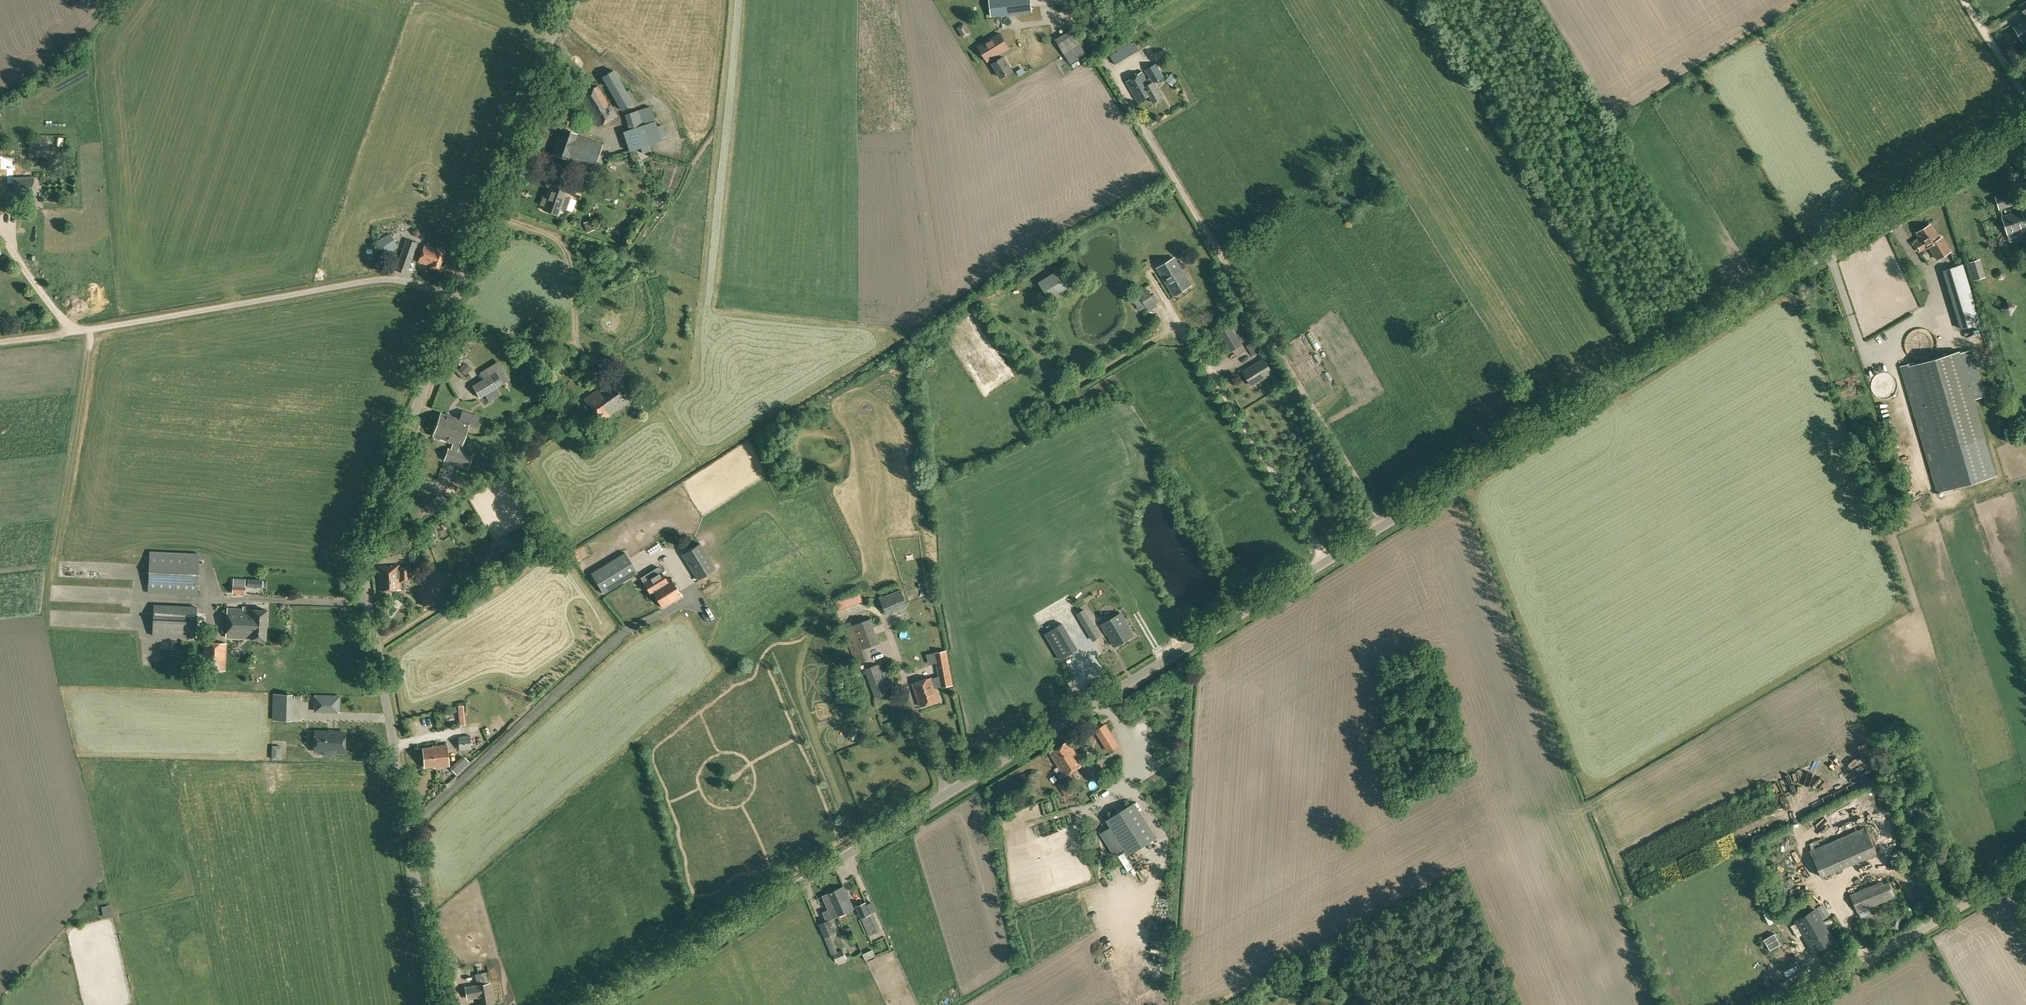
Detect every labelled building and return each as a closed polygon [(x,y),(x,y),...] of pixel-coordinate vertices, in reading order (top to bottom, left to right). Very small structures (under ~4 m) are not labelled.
[(991,17),(1032,12),(1030,0),(988,0),(991,17)] [(2025,40),(2025,19),(2013,27),(2023,42),(2025,40)] [(1070,64),(1086,54),(1071,30),(1055,39),(1070,64)] [(1009,48),(1001,34),(994,38),(993,36),(982,42),(982,43),(977,45),(987,62),(992,59),(994,63),(992,64),(1000,78),(1012,71),(1004,57),(1001,58),(999,54),(1009,48)] [(1139,51),(1131,37),(1117,45),(1120,50),(1110,56),(1115,65),(1139,51)] [(1148,58),(1157,56),(1153,46),(1145,48),(1148,58)] [(1154,83),(1164,77),(1156,64),(1145,70),(1150,78),(1147,81),(1142,72),(1126,82),(1138,102),(1149,96),(1153,103),(1162,97),(1154,83)] [(621,111),(634,103),(614,69),(602,77),(621,111)] [(1171,73),(1166,79),(1173,84),(1178,78),(1171,73)] [(609,105),(598,86),(580,96),(597,127),(617,116),(611,104),(609,105)] [(630,151),(649,145),(649,144),(661,140),(650,106),(625,114),(630,129),(623,132),(630,151)] [(595,167),(602,144),(576,135),(576,134),(563,129),(554,155),(568,159),(568,158),(595,167)] [(12,186),(11,168),(0,169),(0,186),(12,186)] [(14,197),(35,196),(34,177),(13,178),(14,197)] [(580,192),(583,185),(569,180),(567,188),(580,192)] [(602,195),(604,189),(585,182),(583,188),(602,195)] [(552,184),(548,198),(543,196),(541,203),(545,204),(543,210),(558,215),(560,209),(566,211),(570,198),(565,196),(567,190),(552,184)] [(1345,192),(1339,196),(1347,210),(1353,205),(1345,192)] [(1999,211),(2012,207),(2009,195),(1996,198),(1999,211)] [(576,211),(581,200),(575,197),(570,209),(576,211)] [(2025,229),(2025,227),(2020,210),(2001,216),(2008,235),(2025,229)] [(587,232),(594,229),(590,219),(583,222),(587,232)] [(1938,239),(1930,225),(1917,233),(1926,247),(1928,246),(1937,260),(1951,251),(1942,236),(1938,239)] [(389,234),(376,243),(385,256),(398,247),(394,240),(389,234)] [(407,274),(418,243),(406,239),(398,263),(388,261),(387,267),(396,269),(395,270),(407,274)] [(435,249),(424,245),(418,261),(429,265),(429,267),(438,270),(445,250),(436,247),(435,249)] [(1172,256),(1161,264),(1165,271),(1161,274),(1173,294),(1188,284),(1172,256)] [(1977,259),(1967,262),(1968,268),(1979,264),(1977,259)] [(1049,299),(1074,284),(1063,266),(1038,281),(1049,299)] [(1146,286),(1137,291),(1149,312),(1158,306),(1146,286)] [(1971,294),(1952,300),(1960,328),(1980,322),(1971,294)] [(1246,339),(1237,324),(1231,327),(1230,325),(1219,332),(1230,351),(1242,344),(1241,343),(1246,339)] [(1253,356),(1263,350),(1256,339),(1246,346),(1253,356)] [(1915,362),(1899,366),(1917,426),(1925,455),(1936,494),(1937,493),(1952,489),(1996,476),(1990,456),(1985,437),(1974,400),(1986,396),(1972,349),(1960,352),(1960,351),(1915,364),(1915,362)] [(1252,386),(1272,373),(1263,359),(1243,371),(1252,386)] [(466,375),(472,368),(465,361),(459,368),(466,375)] [(479,398),(497,387),(503,384),(495,371),(472,385),(479,398)] [(631,400),(615,378),(598,390),(597,389),(584,399),(601,422),(631,400)] [(460,444),(462,445),(469,423),(441,413),(434,435),(453,442),(451,448),(448,448),(444,461),(468,469),(472,456),(458,451),(460,444)] [(1885,456),(1891,454),(1887,443),(1881,446),(1885,456)] [(428,510),(430,509),(442,501),(437,493),(423,502),(428,510)] [(426,539),(426,540),(434,535),(432,532),(424,537),(426,539)] [(493,566),(506,558),(505,556),(511,552),(506,544),(487,556),(493,566)] [(697,580),(715,569),(700,544),(682,555),(697,580)] [(198,595),(200,553),(149,550),(147,593),(198,595)] [(625,552),(591,573),(604,594),(638,573),(625,552)] [(399,566),(399,564),(391,565),(391,566),(386,567),(385,565),(378,566),(379,590),(400,589),(400,582),(410,582),(409,566),(399,566)] [(667,580),(661,571),(659,566),(640,577),(643,582),(650,593),(652,591),(662,607),(669,603),(670,604),(682,596),(671,578),(667,580)] [(245,594),(246,584),(240,584),(241,580),(233,579),(233,584),(232,593),(245,594)] [(435,604),(433,587),(428,587),(428,588),(423,589),(423,587),(418,588),(419,604),(422,604),(423,607),(432,606),(431,604),(435,604)] [(888,606),(903,599),(899,589),(884,596),(888,606)] [(839,610),(863,601),(859,593),(835,601),(839,610)] [(908,599),(887,606),(889,612),(910,605),(908,599)] [(195,638),(197,606),(154,604),(152,636),(195,638)] [(247,609),(247,606),(243,606),(243,608),(227,608),(225,637),(251,639),(266,640),(267,610),(252,609),(247,609)] [(1084,610),(1078,614),(1084,624),(1090,620),(1084,610)] [(1126,624),(1120,614),(1103,624),(1109,635),(1108,635),(1115,646),(1134,635),(1127,624),(1126,624)] [(79,625),(79,615),(70,615),(70,625),(79,625)] [(857,664),(868,659),(864,649),(879,643),(870,619),(844,628),(853,653),(857,664)] [(1062,623),(1044,633),(1060,660),(1078,649),(1062,623)] [(226,671),(226,670),(227,642),(203,641),(202,669),(226,671)] [(953,685),(947,650),(934,653),(938,676),(932,678),(913,684),(920,706),(939,700),(935,688),(953,685)] [(875,698),(887,693),(882,677),(885,676),(880,664),(865,670),(875,698)] [(292,721),(293,694),(273,693),(272,720),(292,721)] [(340,712),(340,703),(340,695),(314,695),(314,712),(340,712)] [(1100,741),(1111,734),(1104,724),(1093,731),(1100,741)] [(343,752),(344,732),(315,731),(314,751),(323,751),(323,756),(334,756),(335,752),(343,752)] [(459,750),(471,750),(470,735),(458,736),(459,750)] [(1065,776),(1083,764),(1068,741),(1050,752),(1065,776)] [(435,767),(449,766),(447,745),(433,746),(433,747),(423,748),(424,767),(435,766),(435,767)] [(463,756),(456,762),(463,769),(469,762),(463,756)] [(1066,781),(1059,786),(1063,791),(1070,787),(1066,781)] [(1128,855),(1157,837),(1135,801),(1106,820),(1110,827),(1100,833),(1114,855),(1124,848),(1128,855)] [(1811,849),(1809,850),(1821,878),(1877,853),(1865,826),(1824,844),(1811,849)] [(1940,872),(1955,866),(1951,857),(1937,863),(1940,872)] [(1857,913),(1895,896),(1887,879),(1850,895),(1857,913)] [(837,932),(831,919),(854,909),(844,886),(822,896),(828,909),(822,912),(826,921),(818,924),(824,938),(837,932)] [(1906,896),(1910,906),(1921,902),(1916,891),(1906,896)] [(872,915),(871,913),(866,901),(855,906),(862,920),(872,915)] [(1796,923),(1791,926),(1797,937),(1802,934),(1813,953),(1834,941),(1815,909),(1795,921),(1796,923)] [(872,915),(862,920),(869,936),(881,930),(873,913),(871,913),(872,915)] [(1890,927),(1898,930),(1901,918),(1894,916),(1890,927)] [(1774,933),(1764,939),(1770,950),(1780,944),(1774,933)] [(837,952),(833,954),(834,955),(837,963),(847,958),(843,950),(837,952)] [(487,972),(475,976),(476,985),(464,987),(467,1000),(477,998),(479,998),(480,1004),(494,1004),(490,982),(489,983),(487,972)]
